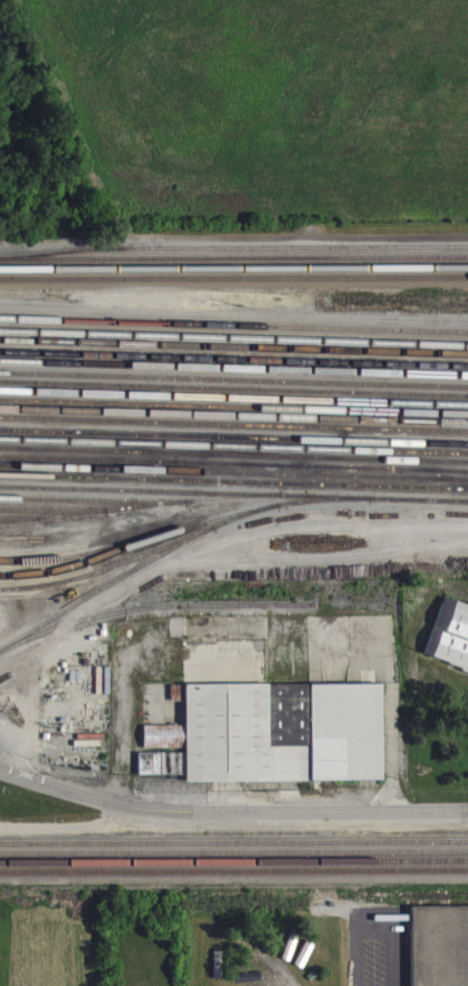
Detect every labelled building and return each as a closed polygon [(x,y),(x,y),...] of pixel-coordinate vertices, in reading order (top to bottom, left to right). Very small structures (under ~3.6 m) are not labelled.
[(467,681),(467,612),(445,605),(424,667),(467,681)] [(384,692),(172,693),(172,709),(186,709),(186,733),(145,733),(146,756),(186,756),(186,761),(140,761),(140,783),(187,783),(187,790),(384,789),(384,692)] [(408,985),(467,985),(467,905),(407,906),(408,985)]
